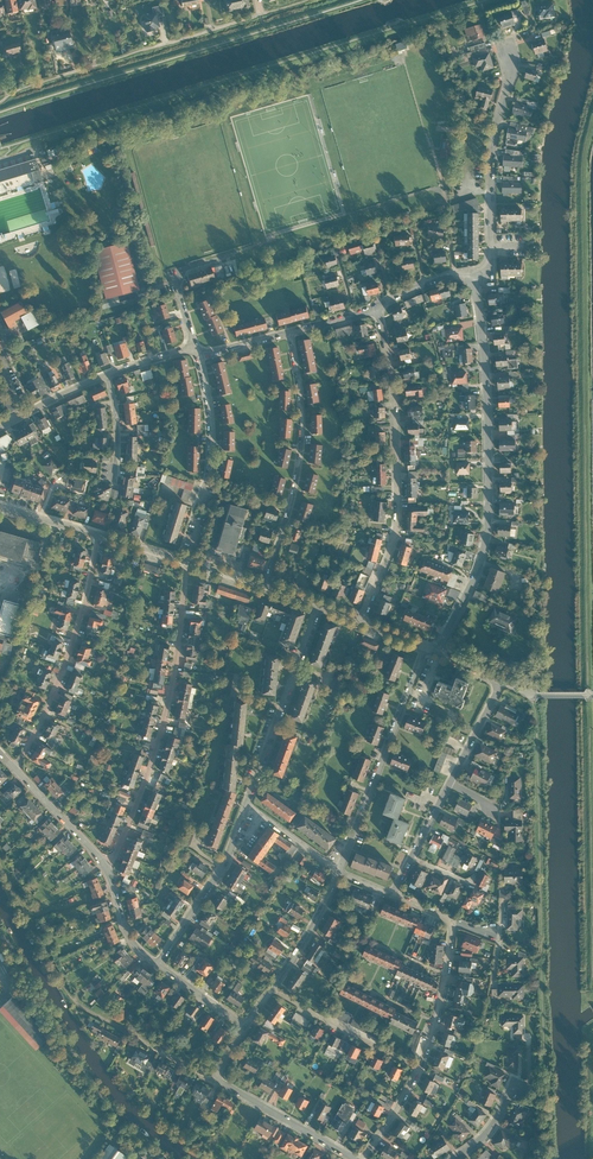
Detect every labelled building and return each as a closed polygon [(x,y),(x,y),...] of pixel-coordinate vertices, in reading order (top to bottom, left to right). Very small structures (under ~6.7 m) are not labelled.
[(5,0),(8,15),(18,13),(16,0),(7,0),(5,0)] [(20,12),(28,10),(29,12),(37,10),(35,0),(18,0),(20,12)] [(227,12),(249,7),(248,0),(224,0),(227,12)] [(527,1),(522,2),(526,15),(530,14),(527,1)] [(556,4),(539,6),(540,17),(545,17),(545,19),(557,18),(556,4)] [(156,14),(157,18),(164,17),(162,7),(153,9),(154,14),(156,14)] [(512,15),(500,18),(503,27),(516,23),(515,19),(521,17),(519,10),(511,12),(512,15)] [(155,32),(160,31),(157,18),(156,14),(154,14),(143,17),(147,34),(147,35),(155,33),(155,32)] [(481,26),(466,30),(468,38),(472,36),(474,41),(484,38),(481,26)] [(70,34),(53,38),(55,49),(72,45),(70,34)] [(394,45),(396,51),(407,48),(404,41),(394,45)] [(545,41),(533,44),(536,55),(538,55),(540,59),(546,57),(544,53),(548,52),(545,41)] [(19,43),(5,46),(7,56),(21,53),(19,43)] [(490,53),(473,58),(476,68),(482,67),(484,72),(495,69),(490,53)] [(529,70),(526,79),(536,82),(539,74),(529,70)] [(494,91),(479,87),(476,97),(484,99),(481,110),(488,112),(494,91)] [(528,106),(516,103),(513,113),(532,119),(535,110),(537,110),(539,104),(530,101),(528,106)] [(517,129),(508,127),(506,143),(517,145),(518,137),(526,138),(527,132),(533,133),(534,127),(525,125),(524,128),(517,127),(517,129)] [(450,158),(452,138),(444,137),(442,157),(450,158)] [(523,156),(504,155),(503,165),(522,167),(523,156)] [(47,169),(55,166),(53,157),(42,160),(44,165),(46,164),(47,169)] [(31,171),(35,183),(43,181),(36,158),(0,169),(0,181),(31,171)] [(521,182),(502,182),(502,193),(503,193),(503,195),(508,195),(508,193),(522,193),(521,182)] [(477,198),(452,205),(454,212),(468,208),(468,212),(479,212),(479,205),(477,198)] [(479,212),(468,212),(469,220),(479,220),(479,212)] [(479,228),(479,220),(469,220),(469,228),(479,228)] [(436,225),(432,224),(429,236),(443,240),(446,227),(444,226),(436,225)] [(410,234),(396,235),(396,245),(411,244),(410,234)] [(376,253),(373,240),(363,243),(366,255),(376,253)] [(359,241),(348,244),(351,254),(362,251),(359,241)] [(128,243),(93,253),(106,301),(141,292),(128,243)] [(345,245),(339,247),(341,254),(347,252),(345,245)] [(439,252),(435,252),(436,263),(447,261),(446,251),(445,251),(439,252)] [(336,254),(325,257),(328,268),(338,265),(336,255),(336,254)] [(413,259),(402,261),(404,269),(415,267),(413,259)] [(375,262),(365,265),(367,275),(378,272),(375,262)] [(211,267),(187,275),(190,287),(215,279),(211,267)] [(332,276),(325,278),(327,289),(340,285),(337,275),(332,276)] [(378,282),(366,285),(369,295),(381,292),(378,282)] [(439,288),(442,298),(452,296),(449,286),(439,288)] [(442,298),(439,288),(430,290),(433,301),(442,298)] [(499,293),(488,295),(489,305),(501,303),(499,293)] [(418,296),(405,301),(408,308),(420,302),(418,296)] [(343,297),(329,301),(332,312),(345,308),(343,297)] [(204,319),(214,315),(207,299),(196,304),(203,320),(204,319)] [(20,303),(0,314),(10,331),(17,327),(15,323),(21,319),(28,331),(28,332),(41,325),(34,312),(27,316),(20,303)] [(466,303),(455,305),(457,317),(468,315),(466,303)] [(166,304),(155,307),(159,320),(171,317),(166,304)] [(307,306),(291,310),(294,322),(310,318),(307,306)] [(402,307),(393,309),(395,320),(405,318),(402,307)] [(275,314),(278,326),(294,322),(291,310),(275,314)] [(503,313),(490,315),(492,325),(499,324),(499,327),(509,325),(511,323),(509,316),(508,314),(503,315),(503,313)] [(214,315),(204,319),(211,336),(223,331),(216,314),(214,315)] [(265,317),(249,321),(252,333),(268,329),(265,317)] [(232,325),(235,337),(252,333),(249,321),(232,325)] [(367,324),(356,326),(358,338),(369,336),(367,324)] [(351,325),(336,329),(337,337),(353,333),(351,325)] [(173,327),(162,330),(163,334),(161,335),(162,339),(164,338),(166,344),(177,341),(173,327)] [(463,327),(445,329),(447,342),(464,340),(463,327)] [(407,331),(396,333),(398,343),(409,341),(407,331)] [(504,334),(493,335),(495,345),(505,343),(504,334)] [(123,338),(124,343),(125,342),(127,348),(131,346),(128,336),(123,338)] [(146,350),(142,337),(135,340),(139,352),(146,350)] [(299,341),(302,357),(314,354),(311,339),(299,341)] [(124,343),(113,346),(118,359),(130,355),(127,348),(125,342),(124,343)] [(367,345),(358,346),(360,359),(377,355),(375,343),(367,345)] [(457,345),(445,346),(446,351),(443,351),(444,358),(454,357),(453,350),(457,350),(457,345)] [(266,350),(269,365),(281,363),(278,348),(266,350)] [(410,348),(400,350),(402,361),(412,358),(410,348)] [(473,348),(460,349),(461,354),(463,354),(463,363),(474,362),(473,348)] [(251,351),(237,355),(238,362),(253,358),(251,351)] [(105,352),(95,356),(99,367),(109,363),(105,352)] [(302,357),(305,373),(317,371),(314,354),(302,357)] [(86,355),(78,358),(81,366),(79,366),(81,370),(82,370),(83,372),(92,369),(86,355)] [(507,355),(495,356),(496,367),(507,366),(507,369),(518,368),(517,359),(507,360),(507,355)] [(190,377),(187,360),(176,362),(179,379),(180,379),(190,377)] [(211,365),(215,380),(226,377),(223,362),(211,365)] [(68,363),(60,366),(67,380),(75,377),(68,363)] [(272,381),(284,378),(281,363),(269,365),(272,381)] [(380,365),(370,366),(371,378),(381,377),(380,365)] [(414,368),(403,370),(406,379),(416,377),(414,368)] [(151,370),(141,373),(143,381),(153,377),(151,370)] [(468,371),(452,373),(453,385),(468,384),(468,371)] [(50,388),(59,383),(55,374),(50,376),(47,372),(43,374),(43,375),(49,386),(50,388)] [(43,375),(37,378),(43,390),(49,386),(43,375)] [(508,376),(497,377),(498,390),(504,390),(504,388),(509,388),(508,376)] [(126,377),(116,381),(119,390),(120,390),(121,395),(130,392),(128,387),(129,387),(126,377)] [(190,377),(180,379),(183,397),(194,394),(191,377),(190,377)] [(219,395),(230,392),(226,377),(215,380),(219,395)] [(43,390),(37,378),(28,383),(36,398),(45,394),(43,390)] [(319,402),(316,384),(306,385),(309,404),(319,402)] [(422,385),(406,387),(407,396),(417,395),(417,397),(424,396),(422,385)] [(102,386),(90,391),(94,401),(107,396),(102,386)] [(382,389),(373,391),(374,401),(383,400),(382,389)] [(289,410),(289,391),(278,391),(278,410),(289,410)] [(84,394),(68,401),(71,408),(87,401),(84,394)] [(476,395),(465,395),(466,410),(476,409),(476,395)] [(509,398),(498,398),(499,408),(510,407),(509,398)] [(124,404),(125,415),(136,414),(135,403),(124,404)] [(222,423),(232,422),(229,403),(219,405),(222,423)] [(61,405),(51,410),(56,419),(65,414),(62,409),(61,405)] [(423,406),(408,407),(408,416),(413,416),(421,416),(423,416),(423,406)] [(96,409),(97,419),(107,418),(106,407),(99,408),(96,408),(96,409)] [(189,435),(200,435),(200,408),(189,408),(189,435)] [(385,408),(374,408),(374,419),(386,418),(385,408)] [(136,414),(125,415),(126,425),(137,423),(136,414)] [(322,434),(321,415),(310,415),(311,434),(322,434)] [(47,420),(45,417),(36,422),(41,431),(50,426),(47,420)] [(107,418),(97,419),(98,429),(101,429),(108,428),(107,418)] [(289,439),(291,420),(280,419),(279,438),(289,439)] [(470,419),(454,419),(455,431),(470,431),(470,419)] [(512,419),(499,419),(499,431),(507,431),(512,431),(512,419)] [(29,425),(13,433),(20,446),(28,442),(31,446),(38,442),(32,432),(29,425)] [(413,425),(409,425),(409,435),(426,435),(426,429),(420,429),(420,425),(413,425)] [(223,451),(233,451),(233,431),(223,431),(223,451)] [(13,442),(8,432),(0,436),(0,449),(13,442)] [(386,433),(375,433),(375,445),(386,445),(386,433)] [(138,449),(138,437),(127,437),(127,449),(138,449)] [(108,449),(108,438),(95,438),(95,443),(93,443),(93,448),(108,449)] [(507,440),(499,440),(499,452),(516,451),(516,440),(507,440)] [(477,441),(466,441),(467,452),(477,452),(477,441)] [(320,465),(321,455),(322,446),(310,444),(309,454),(308,463),(320,465)] [(187,473),(199,473),(200,447),(189,446),(187,473)] [(405,447),(406,456),(417,456),(416,447),(405,447)] [(286,469),(291,450),(280,448),(275,467),(286,469)] [(138,449),(127,449),(127,461),(137,461),(138,449)] [(42,455),(46,459),(51,455),(48,450),(42,455)] [(417,466),(417,456),(406,456),(406,466),(417,466)] [(51,458),(42,466),(51,477),(61,469),(51,458)] [(219,475),(228,477),(232,460),(223,458),(219,475)] [(97,463),(84,462),(83,471),(88,471),(88,472),(96,473),(97,463)] [(470,463),(457,463),(457,475),(471,475),(470,463)] [(511,463),(500,463),(500,473),(511,473),(511,463)] [(377,466),(377,476),(387,476),(386,465),(377,466)] [(316,485),(318,475),(307,473),(305,483),(302,492),(314,495),(316,485)] [(124,474),(122,486),(132,488),(134,482),(136,482),(137,477),(124,474)] [(193,485),(162,475),(161,481),(183,488),(180,498),(188,501),(193,485)] [(280,498),(285,479),(275,476),(270,495),(280,498)] [(387,485),(387,476),(377,476),(377,485),(387,485)] [(20,496),(25,482),(25,481),(16,478),(11,492),(20,496)] [(407,478),(407,488),(418,488),(418,478),(407,478)] [(35,485),(25,482),(20,496),(20,497),(29,500),(35,485)] [(511,483),(500,483),(500,493),(511,493),(511,483)] [(112,487),(96,484),(94,492),(96,492),(94,498),(109,501),(110,497),(111,489),(112,487)] [(44,489),(35,485),(29,500),(39,503),(44,489)] [(132,488),(122,486),(120,496),(132,498),(134,488),(132,488)] [(418,498),(418,488),(407,488),(408,498),(409,498),(417,498),(418,498)] [(478,488),(468,488),(467,498),(478,498),(478,488)] [(69,500),(54,496),(50,509),(66,514),(69,505),(70,501),(69,500)] [(188,505),(175,501),(169,521),(182,526),(185,515),(188,505)] [(307,525),(310,515),(312,505),(301,502),(298,512),(295,522),(307,525)] [(375,512),(386,513),(387,503),(376,502),(375,512)] [(78,503),(76,503),(75,507),(72,515),(86,520),(90,507),(78,503)] [(235,557),(249,510),(231,504),(217,551),(235,557)] [(514,504),(500,504),(499,515),(508,516),(508,517),(514,517),(514,504)] [(279,511),(267,507),(264,518),(275,522),(279,511)] [(407,522),(417,523),(418,516),(429,516),(429,507),(410,507),(410,512),(408,512),(407,522)] [(128,512),(117,509),(111,528),(122,531),(128,512)] [(108,514),(95,510),(91,521),(105,526),(108,514)] [(471,512),(454,511),(454,524),(470,525),(471,512)] [(386,513),(375,512),(374,522),(385,523),(386,513)] [(146,516),(136,513),(129,533),(140,537),(144,522),(146,516)] [(179,534),(182,526),(169,521),(163,540),(175,544),(179,534)] [(417,523),(407,522),(407,531),(408,532),(414,532),(425,533),(425,527),(417,526),(417,523)] [(511,526),(499,524),(498,534),(510,536),(511,526)] [(298,542),(301,532),(293,529),(289,540),(298,542)] [(272,534),(261,530),(258,541),(268,544),(272,534)] [(37,561),(42,543),(27,538),(27,539),(0,531),(0,555),(21,561),(22,557),(37,561)] [(475,535),(463,533),(461,545),(473,547),(475,535)] [(371,547),(381,550),(383,541),(373,538),(371,547)] [(299,546),(291,543),(288,550),(297,553),(299,546)] [(77,546),(75,555),(85,557),(87,549),(77,546)] [(409,558),(412,548),(404,546),(401,555),(409,558)] [(508,549),(497,546),(495,556),(506,558),(508,549)] [(377,563),(381,550),(371,547),(368,560),(377,563)] [(462,567),(466,555),(456,551),(451,564),(462,567)] [(104,554),(102,562),(112,564),(114,556),(104,554)] [(85,557),(75,555),(74,559),(72,559),(71,560),(71,562),(72,563),(70,569),(82,571),(85,557)] [(409,558),(401,555),(398,564),(406,567),(409,558)] [(247,567),(261,572),(265,561),(250,556),(247,567)] [(433,562),(425,559),(421,571),(428,574),(433,562)] [(374,570),(376,564),(369,561),(366,568),(374,570)] [(112,564),(102,562),(101,571),(111,573),(112,564)] [(162,568),(146,562),(143,570),(160,575),(162,568)] [(433,562),(428,574),(435,577),(440,565),(433,562)] [(446,568),(440,565),(435,577),(442,580),(446,568)] [(371,577),(374,570),(366,568),(365,567),(362,574),(371,577)] [(446,568),(442,580),(448,582),(453,570),(446,568)] [(505,573),(491,568),(483,589),(498,594),(505,573)] [(314,575),(299,570),(295,582),(310,587),(314,575)] [(371,577),(362,574),(356,585),(366,589),(371,577)] [(331,580),(320,576),(316,588),(327,592),(331,580)] [(70,579),(68,587),(78,589),(80,581),(79,581),(72,579),(70,579)] [(192,584),(192,594),(202,594),(203,590),(209,591),(209,584),(205,584),(205,582),(197,581),(197,585),(192,584)] [(338,582),(334,594),(344,597),(348,586),(338,582)] [(251,595),(218,584),(216,592),(248,603),(251,595)] [(442,589),(430,584),(425,597),(443,604),(446,595),(448,596),(451,588),(444,586),(442,589)] [(97,586),(95,594),(106,597),(107,593),(110,593),(112,587),(105,586),(105,588),(97,586)] [(78,589),(68,587),(66,595),(76,597),(78,589)] [(3,600),(22,605),(26,591),(18,589),(16,588),(14,596),(5,593),(3,600)] [(165,588),(164,598),(175,599),(175,589),(165,588)] [(365,592),(355,588),(349,600),(360,605),(365,592)] [(489,597),(475,591),(473,597),(486,603),(489,597)] [(106,597),(95,594),(93,602),(104,604),(106,597)] [(202,594),(192,594),(191,603),(199,604),(198,606),(210,607),(211,599),(202,599),(202,594)] [(263,622),(267,611),(287,618),(301,623),(304,612),(261,597),(253,618),(263,622)] [(164,598),(163,607),(174,608),(175,599),(164,598)] [(3,600),(0,611),(0,652),(9,654),(12,643),(6,642),(8,635),(13,636),(22,605),(3,600)] [(392,605),(381,601),(377,613),(387,617),(392,605)] [(62,613),(60,617),(70,620),(73,611),(63,608),(64,605),(57,603),(54,610),(62,613)] [(251,607),(239,603),(237,607),(239,607),(236,613),(240,614),(237,622),(243,624),(241,629),(244,630),(250,613),(248,613),(251,607)] [(163,607),(163,615),(173,616),(174,608),(163,607)] [(518,617),(495,607),(488,623),(511,633),(518,617)] [(119,612),(113,610),(110,616),(116,619),(119,612)] [(416,627),(421,615),(408,610),(403,622),(416,627)] [(90,615),(87,623),(98,626),(99,623),(101,623),(102,622),(103,620),(103,619),(90,615)] [(163,615),(162,622),(173,623),(173,616),(163,615)] [(416,627),(430,633),(435,621),(421,615),(416,627)] [(70,620),(60,617),(57,627),(67,630),(70,620)] [(189,617),(187,632),(199,633),(200,618),(189,617)] [(301,623),(287,618),(279,640),(293,645),(301,623)] [(318,640),(330,645),(338,624),(326,620),(318,640)] [(98,626),(87,623),(85,631),(95,634),(98,626)] [(187,632),(186,639),(198,640),(199,633),(187,632)] [(380,643),(363,636),(360,643),(378,651),(380,643)] [(53,639),(50,647),(60,650),(63,642),(62,641),(55,639),(53,639)] [(186,639),(185,648),(197,649),(198,640),(186,639)] [(310,662),(322,667),(330,645),(318,640),(310,662)] [(79,651),(89,654),(92,646),(82,643),(79,651)] [(160,643),(158,657),(168,658),(171,645),(160,643)] [(60,650),(50,647),(49,650),(48,649),(46,654),(58,658),(60,650)] [(197,649),(185,648),(184,658),(196,659),(197,649)] [(89,654),(79,651),(75,660),(90,665),(92,659),(88,658),(89,654)] [(396,682),(406,659),(395,654),(385,678),(396,682)] [(266,656),(264,675),(278,676),(279,666),(280,658),(266,656)] [(158,657),(156,664),(167,666),(168,658),(158,657)] [(156,664),(155,673),(165,675),(167,666),(156,664)] [(39,676),(49,680),(52,672),(41,668),(39,673),(40,673),(39,676)] [(337,693),(344,670),(336,668),(329,690),(337,693)] [(73,670),(69,678),(79,682),(83,674),(73,670)] [(230,696),(234,673),(226,671),(222,694),(230,696)] [(155,673),(152,687),(163,689),(165,675),(155,673)] [(278,685),(278,676),(264,675),(263,695),(277,697),(278,685)] [(467,696),(472,680),(459,675),(454,687),(452,686),(450,685),(451,684),(440,680),(435,694),(443,697),(442,698),(465,706),(469,697),(467,696)] [(49,680),(39,676),(36,685),(46,688),(49,680)] [(298,699),(310,703),(318,682),(307,677),(303,688),(298,699)] [(69,678),(65,687),(77,692),(79,687),(78,686),(79,682),(69,678)] [(182,682),(180,690),(191,692),(193,684),(182,682)] [(25,694),(32,697),(35,692),(24,688),(22,694),(25,695),(25,694)] [(180,690),(179,698),(189,701),(191,692),(180,690)] [(384,716),(391,695),(381,691),(373,712),(384,716)] [(25,695),(21,703),(36,709),(40,700),(32,697),(25,694),(25,695)] [(58,704),(68,708),(72,700),(63,697),(62,696),(58,704)] [(179,698),(177,708),(188,710),(189,701),(179,698)] [(291,719),(302,724),(310,703),(298,699),(295,709),(291,719)] [(235,701),(233,722),(246,723),(247,714),(248,702),(235,701)] [(36,709),(21,703),(17,713),(18,714),(26,717),(31,720),(36,709)] [(147,710),(157,713),(159,706),(149,703),(147,710)] [(58,704),(55,711),(65,716),(68,708),(58,704)] [(516,712),(502,705),(496,716),(514,726),(519,715),(520,714),(516,712)] [(177,708),(174,716),(186,719),(188,710),(177,708)] [(145,718),(155,721),(157,713),(147,710),(145,718)] [(426,724),(409,717),(404,728),(422,735),(426,724)] [(17,725),(24,729),(28,723),(24,721),(17,718),(15,721),(19,723),(17,725)] [(142,727),(153,729),(155,721),(145,718),(142,727)] [(15,730),(13,732),(22,737),(26,729),(24,729),(17,725),(19,723),(15,721),(11,719),(8,726),(15,730)] [(47,727),(57,732),(60,725),(51,720),(47,727)] [(246,723),(233,722),(231,744),(242,745),(244,746),(245,735),(246,723)] [(502,728),(492,722),(486,733),(501,741),(506,732),(507,730),(502,728)] [(378,745),(385,727),(374,723),(367,740),(378,745)] [(47,727),(43,735),(49,738),(52,740),(57,732),(47,727)] [(142,727),(140,734),(151,737),(153,729),(142,727)] [(182,728),(175,727),(174,734),(181,735),(182,728)] [(459,740),(462,734),(451,729),(448,735),(459,740)] [(18,744),(22,737),(13,732),(9,740),(18,744)] [(280,752),(292,757),(299,736),(287,732),(283,744),(280,752)] [(170,735),(167,743),(178,747),(181,739),(170,735)] [(49,738),(47,742),(55,747),(57,743),(52,740),(49,738)] [(35,751),(44,755),(46,751),(51,754),(54,750),(45,745),(40,742),(35,751)] [(167,743),(164,752),(175,756),(178,747),(167,743)] [(495,750),(481,743),(475,755),(492,764),(496,756),(498,752),(495,750)] [(228,744),(225,765),(239,767),(240,757),(242,745),(231,744),(228,744)] [(456,750),(443,745),(441,751),(453,756),(456,750)] [(497,747),(495,750),(498,752),(496,756),(501,759),(504,751),(497,747)] [(44,755),(35,751),(31,758),(47,767),(50,762),(42,758),(44,755)] [(133,760),(142,764),(145,756),(135,752),(133,760)] [(164,752),(162,759),(173,763),(175,756),(164,752)] [(271,775),(284,780),(292,757),(280,752),(276,763),(271,775)] [(434,771),(440,773),(447,754),(442,752),(434,771)] [(412,760),(395,753),(391,764),(408,771),(412,760)] [(364,781),(372,760),(362,756),(353,777),(364,781)] [(162,759),(159,768),(169,772),(173,763),(162,759)] [(130,768),(139,771),(142,764),(133,760),(130,768)] [(239,767),(225,765),(223,788),(227,789),(237,792),(238,778),(239,767)] [(492,774),(478,766),(471,779),(486,786),(492,774)] [(0,768),(0,784),(8,776),(0,768)] [(127,776),(136,780),(139,771),(130,768),(127,776)] [(161,773),(158,780),(165,783),(168,776),(161,773)] [(134,787),(136,780),(127,776),(124,784),(134,787)] [(50,791),(58,784),(52,777),(43,785),(50,791)] [(353,780),(346,777),(343,784),(350,787),(351,783),(353,780)] [(522,799),(522,777),(510,777),(510,799),(522,799)] [(158,781),(155,788),(161,790),(164,784),(158,781)] [(21,790),(14,783),(6,791),(13,798),(21,790)] [(58,784),(50,791),(55,798),(64,790),(58,784)] [(128,798),(130,794),(119,789),(117,794),(128,798)] [(227,789),(219,808),(231,812),(235,803),(238,792),(237,792),(227,789)] [(351,815),(360,793),(349,789),(340,810),(351,815)] [(149,798),(159,802),(163,794),(152,790),(149,798)] [(273,797),(266,792),(259,801),(274,811),(281,802),(273,797)] [(396,818),(400,819),(403,809),(407,798),(405,797),(392,793),(384,813),(396,818)] [(20,806),(27,813),(35,805),(28,798),(20,806)] [(149,798),(145,806),(156,810),(159,802),(149,798)] [(473,805),(461,799),(455,809),(467,816),(469,813),(473,805)] [(288,807),(281,802),(274,811),(288,822),(295,812),(288,807)] [(113,811),(123,815),(125,807),(116,804),(113,811)] [(35,805),(27,813),(34,820),(42,812),(35,805)] [(145,806),(142,814),(153,818),(156,810),(145,806)] [(75,807),(70,812),(75,817),(80,812),(75,807)] [(219,808),(212,826),(213,827),(224,831),(228,821),(231,812),(219,808)] [(514,820),(522,820),(522,810),(514,810),(514,820)] [(110,819),(120,823),(123,815),(113,811),(110,819)] [(475,816),(469,813),(467,816),(465,820),(467,821),(471,824),(475,816)] [(142,814),(137,825),(148,829),(153,818),(142,814)] [(458,821),(445,814),(440,825),(453,831),(457,822),(458,821)] [(312,821),(304,815),(295,827),(311,839),(320,827),(312,821)] [(459,817),(458,821),(457,822),(465,826),(467,821),(465,820),(459,817)] [(40,826),(46,832),(55,825),(49,818),(40,826)] [(400,819),(396,818),(388,838),(403,844),(407,834),(411,824),(400,819)] [(106,830),(115,833),(120,823),(110,819),(106,830)] [(498,827),(482,819),(476,831),(492,839),(495,834),(498,827)] [(514,820),(506,820),(506,832),(511,832),(511,842),(523,842),(523,820),(522,820),(514,820)] [(55,825),(46,832),(52,839),(60,831),(55,825)] [(181,843),(189,846),(196,830),(188,827),(181,843)] [(225,831),(224,831),(213,827),(210,836),(206,845),(218,849),(225,831)] [(273,841),(278,834),(268,827),(257,841),(268,849),(273,841)] [(328,832),(320,827),(311,839),(327,850),(336,838),(328,832)] [(154,834),(144,829),(142,833),(152,838),(154,834)] [(115,833),(106,830),(101,841),(110,845),(115,833)] [(151,842),(152,838),(142,833),(140,837),(151,842)] [(292,843),(278,834),(273,841),(274,842),(287,851),(292,843)] [(444,834),(441,838),(445,840),(444,841),(447,843),(450,837),(444,834)] [(501,837),(495,834),(492,839),(490,842),(501,847),(501,837)] [(56,843),(63,850),(71,842),(64,835),(56,843)] [(441,838),(434,835),(430,844),(440,849),(444,841),(445,840),(441,838)] [(129,846),(140,851),(143,843),(132,839),(129,846)] [(268,849),(257,841),(250,851),(246,856),(246,857),(257,864),(262,857),(268,849)] [(2,846),(6,851),(11,847),(7,842),(2,846)] [(71,842),(63,850),(69,856),(77,848),(71,842)] [(238,850),(246,856),(250,851),(242,845),(238,850)] [(129,846),(126,854),(136,859),(140,851),(129,846)] [(456,849),(450,846),(442,860),(457,868),(461,861),(452,857),(456,849)] [(364,871),(369,858),(363,855),(357,853),(352,867),(364,871)] [(72,862),(78,869),(88,862),(82,854),(72,862)] [(122,863),(133,867),(136,859),(126,854),(122,863)] [(473,868),(478,858),(469,854),(468,857),(465,862),(465,864),(473,868)] [(307,859),(301,855),(297,861),(303,865),(307,859)] [(264,858),(262,857),(257,864),(258,865),(270,873),(275,866),(264,858)] [(377,875),(382,862),(376,860),(370,857),(369,858),(364,871),(376,876),(377,875)] [(479,870),(484,861),(480,859),(476,869),(479,870)] [(252,865),(243,860),(241,864),(250,869),(252,865)] [(193,862),(190,868),(203,877),(209,868),(198,861),(196,864),(193,862)] [(88,862),(78,869),(83,876),(93,868),(88,862)] [(388,880),(394,866),(388,864),(382,862),(377,875),(388,880)] [(122,863),(119,870),(129,875),(133,867),(122,863)] [(237,865),(231,875),(241,881),(247,870),(237,865)] [(512,869),(505,869),(505,884),(524,884),(523,869),(520,869),(520,865),(512,865),(512,869)] [(422,887),(429,873),(416,867),(409,881),(422,887)] [(14,875),(19,879),(24,873),(19,869),(14,875)] [(326,876),(317,869),(312,877),(321,883),(326,876)] [(190,876),(184,872),(181,876),(188,880),(190,876)] [(477,884),(484,888),(490,877),(483,873),(479,879),(477,884)] [(238,886),(241,881),(231,875),(225,885),(241,894),(244,889),(238,886)] [(442,880),(433,876),(428,887),(432,889),(431,891),(442,895),(449,879),(444,876),(442,880)] [(91,890),(101,886),(98,878),(88,881),(91,890)] [(129,888),(134,890),(138,881),(134,879),(129,888)] [(195,886),(185,879),(178,888),(188,895),(195,886)] [(457,900),(464,886),(454,881),(447,894),(447,895),(449,896),(457,900)] [(101,886),(91,890),(94,897),(104,894),(101,886)] [(319,893),(311,888),(306,895),(313,901),(319,893)] [(480,892),(474,889),(470,898),(468,897),(462,906),(470,910),(473,903),(477,905),(478,903),(480,904),(484,897),(485,894),(480,892)] [(481,889),(480,892),(485,894),(484,897),(486,898),(489,893),(481,889)] [(500,889),(500,898),(508,898),(508,891),(504,891),(504,890),(500,889)] [(373,898),(355,890),(350,902),(368,910),(373,898)] [(419,899),(422,892),(417,890),(413,896),(419,899)] [(423,901),(427,892),(423,890),(422,892),(419,899),(423,901)] [(447,895),(447,894),(445,893),(440,903),(444,905),(449,896),(447,895)] [(174,901),(171,906),(180,912),(185,904),(171,895),(169,898),(174,901)] [(228,901),(218,895),(211,906),(221,912),(228,901)] [(127,900),(129,909),(139,907),(137,898),(127,900)] [(97,914),(109,910),(107,901),(91,906),(90,907),(91,910),(92,911),(96,910),(97,914)] [(303,910),(293,903),(288,913),(298,919),(303,910)] [(399,922),(403,911),(386,904),(381,914),(399,922)] [(175,918),(180,912),(171,906),(166,912),(175,918)] [(139,907),(129,909),(131,918),(141,915),(139,907)] [(508,909),(507,930),(518,931),(519,920),(524,920),(524,909),(518,909),(509,909),(508,909)] [(109,910),(97,914),(99,922),(111,919),(109,910)] [(216,916),(207,910),(200,921),(201,921),(209,927),(209,926),(216,916)] [(421,919),(403,911),(399,922),(417,929),(420,922),(421,919)] [(326,923),(337,930),(341,922),(331,916),(326,923)] [(212,928),(209,926),(209,927),(201,921),(199,924),(210,931),(212,928)] [(425,924),(420,922),(417,929),(415,932),(420,935),(425,924)] [(284,925),(282,923),(277,932),(286,938),(291,929),(284,925)] [(326,923),(321,932),(332,938),(337,930),(326,923)] [(430,927),(425,924),(420,935),(426,937),(430,927)] [(106,937),(116,933),(113,925),(102,929),(106,937)] [(140,935),(147,942),(155,933),(148,926),(140,935)] [(435,929),(430,927),(426,937),(431,939),(435,929)] [(200,931),(196,928),(189,938),(204,948),(211,938),(200,931)] [(202,928),(200,931),(211,938),(213,935),(202,928)] [(119,941),(116,933),(106,937),(109,945),(119,941)] [(155,933),(147,942),(153,947),(161,938),(155,933)] [(482,941),(468,935),(462,947),(477,953),(482,941)] [(284,946),(273,939),(268,948),(279,955),(284,946)] [(316,942),(311,951),(318,955),(323,947),(316,942)] [(367,945),(363,955),(380,963),(385,953),(367,945)] [(431,955),(444,956),(445,946),(432,945),(431,955)] [(116,963),(128,954),(123,947),(114,954),(117,957),(114,960),(116,963)] [(180,967),(187,957),(179,951),(171,961),(180,967)] [(318,955),(311,951),(306,959),(313,963),(318,955)] [(264,956),(274,962),(276,958),(266,952),(264,956)] [(262,959),(253,953),(248,961),(267,974),(272,966),(262,959)] [(403,962),(385,953),(380,963),(398,972),(402,965),(403,962)] [(121,963),(125,967),(133,960),(128,954),(116,963),(118,965),(121,963)] [(443,965),(444,956),(431,955),(431,963),(443,965)] [(262,959),(272,966),(274,962),(264,956),(262,959)] [(194,970),(202,959),(199,957),(190,970),(195,973),(196,971),(194,970)] [(524,959),(524,958),(519,958),(507,958),(507,970),(513,970),(513,977),(525,977),(524,959)] [(205,978),(214,966),(202,959),(194,970),(196,971),(205,978)] [(471,963),(461,961),(460,972),(471,973),(473,963),(471,963)] [(303,966),(311,971),(313,967),(306,962),(303,966)] [(401,977),(406,967),(402,965),(398,972),(397,976),(401,977)] [(301,969),(309,974),(311,971),(303,966),(301,969)] [(140,982),(147,972),(140,967),(137,970),(135,968),(131,974),(133,976),(133,977),(137,979),(140,982)] [(406,980),(411,969),(406,967),(401,977),(406,980)] [(411,969),(406,980),(411,982),(416,971),(411,969)] [(297,971),(291,979),(299,985),(305,977),(297,971)] [(421,973),(416,971),(411,982),(416,984),(421,973)] [(147,972),(140,982),(144,984),(143,985),(142,985),(138,991),(145,995),(154,983),(153,982),(155,978),(147,972)] [(421,973),(416,984),(421,986),(426,976),(421,973)] [(95,988),(103,983),(97,974),(92,977),(94,980),(90,982),(95,988)] [(458,981),(471,983),(473,984),(474,978),(455,975),(454,981),(458,981)] [(431,978),(426,976),(421,986),(426,989),(431,978)] [(218,994),(224,984),(216,978),(209,988),(218,994)] [(431,978),(426,989),(436,993),(439,985),(435,983),(436,980),(431,978)] [(293,993),(299,985),(291,979),(285,987),(293,993)] [(455,994),(466,996),(469,997),(471,983),(458,981),(455,994)] [(163,999),(171,988),(162,982),(154,992),(163,999)] [(234,988),(226,999),(238,1008),(244,999),(237,993),(242,985),(238,983),(234,988)] [(346,984),(340,994),(359,1004),(364,993),(346,984)] [(525,985),(499,985),(499,990),(499,997),(513,997),(513,1000),(525,1000),(525,985)] [(95,991),(99,998),(105,994),(100,987),(95,991)] [(0,1010),(0,1011),(36,1051),(41,1046),(50,1038),(18,1003),(26,996),(21,991),(0,1010)] [(178,1009),(185,999),(177,993),(174,997),(171,995),(166,1001),(178,1009)] [(382,1002),(364,993),(359,1004),(376,1013),(382,1002)] [(114,998),(120,1003),(123,999),(118,994),(114,998)] [(464,1010),(466,996),(455,994),(453,1008),(464,1010)] [(382,1002),(376,1013),(392,1021),(396,1012),(397,1010),(382,1002)] [(201,1010),(190,1003),(186,1008),(188,1010),(186,1012),(187,1013),(186,1015),(194,1020),(197,1016),(201,1010)] [(277,1003),(272,1011),(280,1016),(286,1009),(277,1003)] [(275,1024),(280,1016),(272,1011),(267,1019),(275,1024)] [(334,1016),(349,1024),(351,1018),(336,1011),(334,1016)] [(420,1023),(396,1012),(392,1021),(390,1024),(413,1035),(420,1023)] [(310,1021),(296,1013),(292,1019),(307,1028),(310,1021)] [(207,1030),(215,1020),(206,1014),(199,1024),(207,1030)] [(524,1014),(501,1014),(501,1025),(513,1025),(513,1033),(514,1033),(522,1033),(524,1033),(524,1014)] [(460,1018),(450,1015),(446,1026),(456,1029),(460,1018)] [(355,1020),(352,1026),(379,1039),(381,1034),(355,1020)] [(92,1031),(98,1034),(101,1028),(102,1026),(95,1023),(91,1029),(92,1030),(92,1031)] [(263,1025),(261,1029),(268,1034),(270,1035),(273,1031),(263,1025)] [(317,1026),(311,1036),(320,1040),(323,1034),(325,1031),(317,1026)] [(222,1045),(230,1033),(221,1027),(212,1039),(222,1045)] [(96,1037),(106,1042),(111,1033),(101,1028),(98,1034),(96,1037)] [(261,1046),(268,1034),(261,1029),(259,1029),(252,1041),(261,1046)] [(106,1042),(116,1047),(120,1038),(111,1033),(106,1042)] [(454,1036),(446,1033),(441,1044),(450,1048),(455,1036),(454,1036)] [(414,1058),(421,1036),(415,1034),(408,1056),(414,1058)] [(348,1044),(332,1035),(328,1044),(329,1045),(326,1050),(338,1056),(340,1051),(343,1052),(348,1044)] [(361,1050),(353,1046),(349,1055),(357,1059),(361,1050)] [(518,1052),(518,1046),(517,1046),(507,1046),(507,1066),(518,1066),(518,1052)] [(149,1055),(136,1047),(129,1059),(143,1067),(147,1059),(149,1055)] [(450,1056),(451,1056),(444,1053),(439,1051),(432,1067),(444,1072),(450,1056)] [(384,1061),(374,1057),(370,1066),(379,1070),(384,1061)] [(153,1062),(147,1059),(143,1067),(141,1069),(145,1071),(146,1069),(150,1070),(153,1062)] [(154,1059),(153,1062),(150,1070),(149,1071),(152,1072),(154,1069),(159,1061),(154,1059)] [(260,1065),(248,1059),(243,1068),(254,1074),(260,1065)] [(173,1068),(159,1060),(159,1061),(154,1069),(168,1077),(173,1068)] [(493,1067),(489,1064),(488,1065),(483,1076),(492,1080),(490,1083),(498,1087),(506,1073),(493,1067)] [(403,1071),(394,1067),(389,1077),(398,1081),(403,1071)] [(192,1079),(181,1072),(175,1082),(186,1089),(192,1079)] [(275,1085),(264,1078),(258,1088),(269,1094),(275,1085)] [(430,1094),(436,1083),(426,1078),(421,1090),(430,1094)] [(209,1087),(197,1081),(190,1093),(202,1100),(209,1087)] [(286,1101),(292,1090),(284,1086),(278,1096),(286,1101)] [(491,1106),(496,1094),(494,1093),(486,1089),(483,1088),(478,1100),(491,1106)] [(217,1112),(222,1104),(225,1098),(218,1093),(210,1108),(217,1112)] [(207,1108),(212,1100),(205,1096),(200,1104),(207,1108)] [(304,1111),(309,1101),(301,1097),(295,1106),(304,1111)] [(233,1102),(225,1098),(222,1104),(229,1109),(233,1102)] [(477,1103),(469,1099),(467,1102),(474,1107),(477,1103)] [(417,1117),(424,1106),(415,1100),(408,1111),(417,1117)] [(314,1116),(323,1122),(331,1108),(321,1102),(314,1116)] [(379,1117),(384,1108),(376,1103),(371,1113),(379,1117)] [(520,1103),(519,1107),(525,1110),(524,1111),(527,1112),(529,1108),(520,1103)] [(336,1129),(342,1132),(355,1112),(353,1111),(354,1109),(346,1104),(345,1106),(343,1105),(335,1119),(340,1122),(336,1129)] [(235,1115),(240,1107),(236,1105),(232,1113),(235,1115)] [(519,1107),(514,1105),(505,1123),(519,1130),(524,1118),(521,1117),(524,1111),(525,1110),(519,1107)] [(477,1127),(487,1114),(477,1106),(467,1119),(477,1127)] [(254,1114),(242,1108),(237,1116),(244,1120),(242,1123),(247,1126),(254,1114)] [(453,1115),(454,1116),(455,1116),(460,1120),(462,1118),(456,1112),(453,1115)] [(274,1125),(259,1116),(252,1127),(262,1132),(261,1134),(266,1138),(274,1125)] [(460,1120),(455,1116),(454,1116),(447,1124),(454,1131),(452,1133),(460,1141),(470,1131),(460,1120)] [(356,1128),(362,1131),(367,1123),(359,1119),(354,1128),(355,1129),(356,1128)] [(403,1139),(411,1129),(402,1122),(394,1133),(403,1139)] [(274,1136),(279,1127),(275,1125),(270,1134),(274,1136)] [(279,1143),(285,1132),(279,1128),(272,1140),(279,1143)] [(362,1131),(356,1128),(355,1129),(350,1137),(359,1142),(361,1138),(364,1139),(367,1134),(362,1131)] [(514,1136),(501,1129),(493,1142),(503,1148),(505,1144),(513,1149),(518,1140),(519,1139),(514,1136)] [(441,1134),(442,1136),(446,1141),(450,1139),(445,1131),(441,1134)] [(308,1144),(287,1132),(279,1146),(285,1150),(287,1146),(296,1151),(295,1152),(302,1155),(308,1144)] [(516,1133),(514,1136),(519,1139),(518,1140),(521,1142),(523,1138),(516,1133)] [(430,1145),(438,1156),(450,1148),(446,1141),(442,1136),(430,1145)] [(127,1155),(109,1142),(97,1158),(124,1158),(127,1155)] [(313,1147),(307,1158),(321,1158),(324,1153),(313,1147)] [(386,1147),(381,1155),(387,1158),(395,1158),(398,1154),(386,1147)] [(485,1149),(478,1157),(480,1158),(501,1158),(498,1156),(495,1158),(485,1149)]
